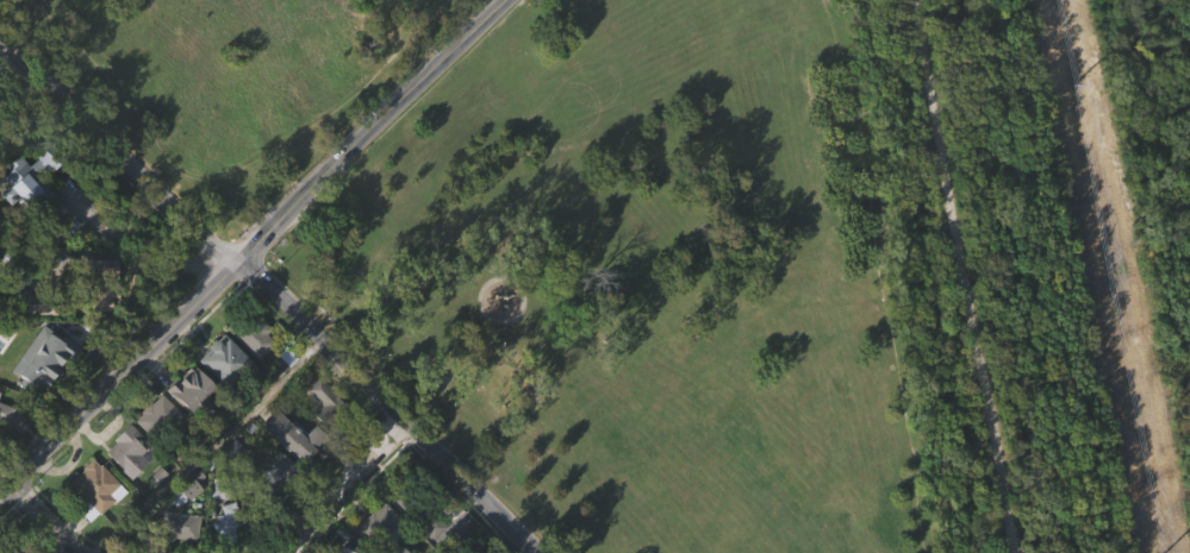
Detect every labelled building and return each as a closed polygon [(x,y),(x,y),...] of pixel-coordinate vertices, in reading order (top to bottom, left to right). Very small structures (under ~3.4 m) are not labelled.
[(2,180),(0,182),(0,169),(18,153),(29,165),(52,143),(68,158),(56,169),(51,164),(44,171),(41,168),(36,172),(80,222),(63,238),(58,234),(46,245),(38,245),(25,231),(42,215),(37,210),(31,216),(5,187),(7,184),(2,180)] [(52,230),(35,205),(34,205),(24,190),(1,205),(11,219),(3,225),(13,241),(24,233),(31,244),(52,230)] [(83,256),(61,235),(47,249),(70,270),(83,256)] [(117,260),(113,290),(117,290),(116,300),(113,299),(112,310),(88,309),(89,297),(87,297),(88,259),(117,260)] [(57,315),(24,314),(25,294),(57,294),(57,315)] [(250,312),(268,329),(270,327),(279,334),(274,339),(276,341),(255,362),(228,333),(250,312)] [(52,359),(35,377),(32,375),(30,377),(18,365),(29,356),(26,353),(43,335),(57,350),(50,357),(52,359)] [(226,338),(256,367),(248,376),(241,370),(223,388),(210,375),(211,372),(199,360),(208,352),(206,350),(214,340),(219,345),(226,338)] [(289,367),(275,381),(263,367),(287,345),(298,357),(288,366),(289,367)] [(258,394),(279,374),(256,349),(235,369),(258,394)] [(44,432),(77,377),(42,357),(13,406),(23,411),(19,417),(44,432)] [(211,417),(203,427),(194,420),(193,421),(164,392),(191,364),(212,385),(201,397),(210,404),(207,406),(210,408),(206,413),(211,417)] [(254,397),(227,368),(200,393),(228,421),(254,397)] [(341,400),(328,413),(305,390),(318,376),(341,400)] [(168,432),(157,442),(137,422),(144,415),(143,413),(160,395),(177,413),(163,426),(168,432)] [(207,430),(217,421),(194,397),(167,423),(196,452),(212,436),(207,430)] [(7,425),(0,422),(0,402),(14,408),(7,425)] [(343,436),(320,411),(307,423),(329,448),(343,436)] [(298,414),(310,426),(312,423),(328,440),(313,454),(311,452),(300,463),(285,447),(298,434),(288,423),(298,414)] [(148,463),(133,477),(106,451),(116,442),(113,440),(129,423),(142,435),(136,441),(144,450),(139,454),(148,463)] [(136,454),(156,473),(181,446),(161,427),(136,454)] [(312,475),(279,440),(262,456),(302,498),(319,482),(312,475)] [(275,491),(272,495),(254,477),(278,452),(297,470),(275,491)] [(92,458),(99,465),(104,460),(124,480),(110,495),(114,499),(101,513),(69,482),(92,458)] [(133,512),(159,485),(131,458),(105,485),(133,512)] [(199,471),(204,477),(197,483),(203,490),(177,509),(168,497),(179,488),(177,486),(199,471)] [(403,496),(424,517),(432,509),(448,524),(434,539),(392,495),(406,482),(412,488),(403,496)] [(289,514),(285,505),(291,502),(281,483),(255,497),(270,524),(289,514)] [(102,548),(127,524),(95,491),(70,515),(102,548)] [(235,542),(217,545),(211,524),(217,523),(214,516),(222,515),(219,505),(233,502),(243,541),(235,542)] [(400,549),(404,552),(380,552),(354,530),(369,513),(372,514),(382,502),(401,520),(390,534),(404,545),(400,549)] [(198,516),(194,542),(157,536),(161,510),(198,516)]
